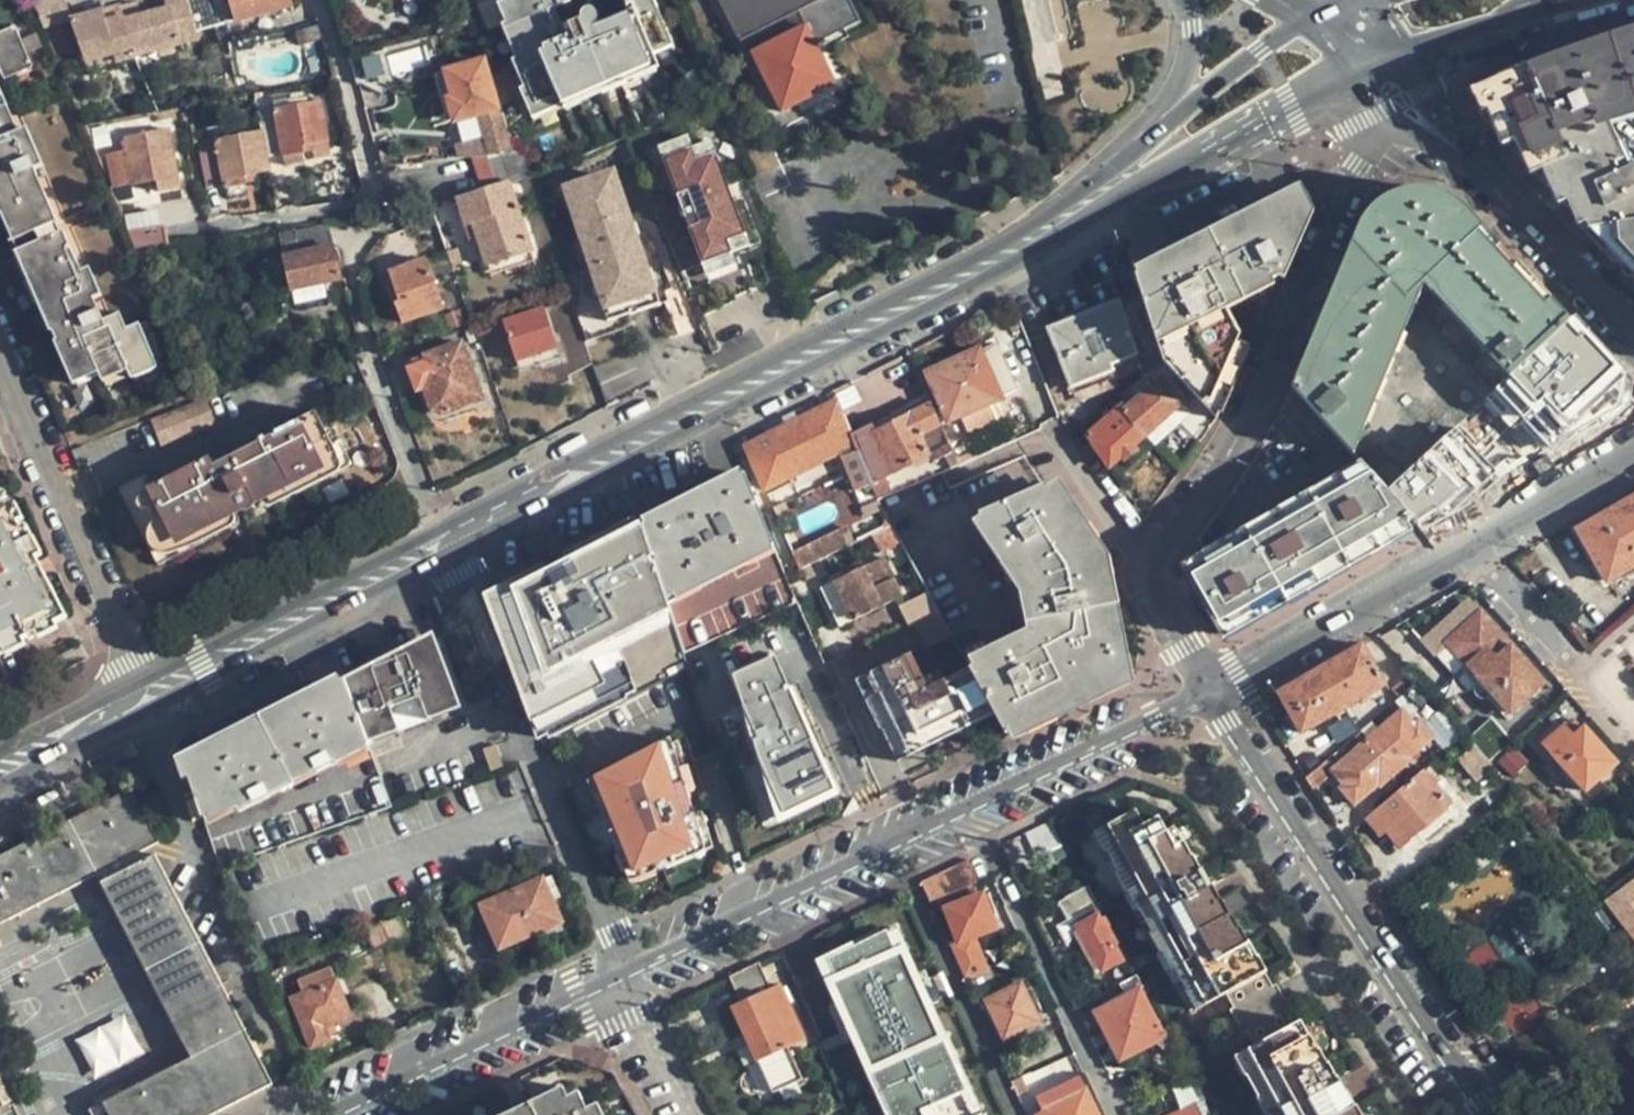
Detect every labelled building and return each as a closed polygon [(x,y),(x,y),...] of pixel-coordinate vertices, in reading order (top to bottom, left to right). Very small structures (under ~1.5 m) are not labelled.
[(45,29),(58,26),(72,22),(74,21),(68,0),(47,0),(35,3),(45,29)] [(186,0),(172,0),(170,0),(172,10),(142,18),(139,4),(122,9),(123,13),(133,50),(135,54),(151,50),(150,43),(177,36),(178,43),(197,38),(196,31),(193,32),(186,0)] [(193,32),(196,31),(189,0),(186,0),(193,32)] [(196,31),(290,5),(288,0),(189,0),(196,31)] [(522,86),(518,87),(531,118),(561,105),(557,95),(652,54),(648,44),(666,36),(651,0),(622,0),(628,13),(585,33),(578,19),(562,26),(554,8),(570,1),(570,0),(507,0),(514,17),(509,19),(524,53),(510,60),(522,86)] [(844,30),(864,21),(853,0),(716,0),(733,33),(735,38),(737,37),(746,56),(751,54),(781,111),(833,85),(813,46),(844,30)] [(1042,98),(1068,92),(1049,0),(1021,0),(1042,98)] [(133,50),(123,13),(107,18),(105,13),(74,21),(72,22),(88,56),(115,49),(118,54),(133,50)] [(31,62),(15,25),(0,31),(0,68),(3,75),(31,62)] [(320,40),(317,29),(297,35),(300,45),(320,40)] [(1615,41),(1527,73),(1477,94),(1474,106),(1589,229),(1611,226),(1633,222),(1633,167),(1623,172),(1600,121),(1633,111),(1633,35),(1615,41)] [(151,50),(178,43),(177,36),(150,43),(151,50)] [(385,48),(352,57),(356,75),(384,91),(393,75),(385,48)] [(118,58),(118,54),(115,49),(88,56),(93,65),(118,58)] [(454,121),(487,112),(497,109),(481,58),(444,70),(451,94),(447,96),(454,121)] [(37,78),(31,62),(3,75),(9,90),(37,78)] [(447,96),(451,94),(444,70),(433,73),(440,98),(447,96)] [(9,240),(54,220),(30,167),(39,163),(23,127),(14,130),(0,99),(0,219),(9,240)] [(276,120),(267,121),(259,122),(260,131),(265,156),(282,153),(283,155),(302,152),(301,145),(311,143),(327,140),(319,101),(275,110),(276,120)] [(505,122),(500,108),(497,109),(487,112),(491,126),(505,122)] [(265,112),(267,121),(276,120),(275,110),(265,112)] [(119,124),(122,140),(146,135),(143,120),(119,124)] [(494,154),(513,152),(505,122),(491,126),(486,127),(494,154)] [(146,135),(122,140),(124,151),(109,154),(116,189),(157,179),(159,191),(178,187),(167,130),(146,135)] [(243,175),(252,173),(268,171),(265,156),(260,131),(213,140),(215,151),(200,154),(206,187),(221,184),(222,187),(245,183),(243,175)] [(680,176),(674,179),(685,204),(725,189),(706,142),(672,155),(680,176)] [(312,150),(311,143),(301,145),(302,152),(312,150)] [(519,151),(513,152),(494,154),(489,154),(499,185),(508,182),(509,185),(528,177),(519,151)] [(304,162),(302,152),(283,155),(285,165),(304,162)] [(667,181),(674,179),(680,176),(672,155),(660,160),(667,181)] [(253,181),(252,173),(243,175),(245,183),(253,181)] [(594,279),(604,306),(625,298),(652,289),(625,213),(620,215),(606,176),(574,188),(580,206),(574,208),(582,230),(576,231),(594,279)] [(530,251),(509,185),(508,182),(499,185),(456,199),(464,226),(473,223),(486,265),(530,251)] [(568,190),(574,208),(580,206),(574,188),(568,190)] [(1292,387),(1366,468),(1387,492),(1422,459),(1532,356),(1570,320),(1540,288),(1465,208),(1449,196),(1434,190),(1428,189),(1414,188),(1406,189),(1395,192),(1382,199),(1377,202),(1369,209),(1363,218),(1359,224),(1292,387)] [(1295,195),(1135,276),(1151,325),(1163,361),(1179,377),(1216,418),(1262,313),(1254,317),(1247,303),(1272,290),(1305,215),(1295,195)] [(93,213),(87,201),(69,209),(75,222),(93,213)] [(1611,226),(1589,229),(1591,231),(1633,278),(1633,222),(1611,226)] [(279,235),(284,257),(332,245),(327,223),(279,235)] [(133,248),(165,243),(162,226),(127,232),(133,248)] [(51,339),(64,369),(89,359),(93,370),(119,358),(122,366),(148,355),(133,322),(121,327),(114,310),(97,317),(88,296),(96,292),(83,264),(75,268),(57,227),(12,247),(26,278),(24,278),(45,328),(48,328),(51,336),(51,339)] [(339,279),(332,245),(284,257),(292,290),(337,280),(339,279)] [(440,254),(423,260),(429,278),(447,272),(440,254)] [(390,270),(397,290),(400,300),(395,302),(402,321),(440,309),(429,278),(423,260),(390,270)] [(566,289),(569,298),(581,332),(585,344),(626,329),(631,325),(632,321),(630,313),(609,321),(604,306),(594,279),(566,289)] [(340,293),(337,280),(292,290),(295,304),(340,293)] [(657,303),(652,289),(625,298),(630,313),(657,303)] [(391,293),(395,302),(400,300),(397,290),(391,293)] [(569,298),(500,320),(516,372),(559,359),(553,340),(581,332),(569,298)] [(630,313),(625,298),(604,306),(609,321),(630,313)] [(1111,365),(1137,354),(1119,300),(1048,329),(1071,387),(1113,370),(1111,365)] [(464,324),(459,309),(445,314),(449,329),(464,324)] [(1550,460),(1557,456),(1633,412),(1633,390),(1570,320),(1532,356),(1586,412),(1568,422),(1561,412),(1552,418),(1548,413),(1530,424),(1550,460)] [(481,399),(460,342),(405,363),(416,390),(422,388),(431,411),(439,415),(481,399)] [(929,374),(948,420),(959,415),(988,402),(1016,390),(1002,355),(984,364),(978,350),(929,374)] [(1142,370),(1137,354),(1111,365),(1113,370),(1071,387),(1077,403),(1120,386),(1118,380),(1142,370)] [(153,365),(148,355),(122,366),(127,377),(153,365)] [(97,378),(122,366),(119,358),(93,370),(97,378)] [(69,380),(93,370),(89,359),(64,369),(69,380)] [(1163,361),(1145,375),(1154,386),(1127,408),(1124,404),(1120,408),(1145,434),(1182,402),(1169,387),(1179,377),(1163,361)] [(204,428),(194,401),(186,404),(178,407),(187,434),(204,428)] [(743,446),(764,491),(830,458),(843,452),(853,474),(864,469),(853,444),(835,401),(743,446)] [(988,402),(959,415),(967,433),(996,419),(988,402)] [(1191,412),(1182,402),(1145,434),(1155,445),(1191,412)] [(864,469),(870,485),(947,445),(929,404),(853,444),(864,469)] [(187,434),(178,407),(161,413),(170,441),(187,434)] [(1124,461),(1137,449),(1133,445),(1145,434),(1120,408),(1087,435),(1109,466),(1120,457),(1124,461)] [(142,478),(115,492),(154,566),(231,527),(215,497),(225,492),(235,512),(243,514),(246,512),(251,507),(251,501),(266,494),(267,493),(338,457),(314,413),(204,468),(202,463),(148,490),(142,478)] [(161,413),(144,420),(153,447),(170,441),(161,413)] [(83,443),(69,448),(74,459),(87,455),(83,443)] [(1142,455),(1137,449),(1124,461),(1129,466),(1142,455)] [(840,478),(853,474),(843,452),(830,458),(840,478)] [(1387,492),(1410,517),(1449,495),(1422,459),(1387,492)] [(1193,567),(1228,630),(1375,546),(1416,523),(1410,517),(1387,492),(1366,468),(1193,567)] [(873,492),(870,485),(864,469),(853,474),(863,496),(873,492)] [(642,527),(683,654),(797,604),(743,474),(642,527)] [(1037,637),(970,669),(990,706),(996,716),(1003,731),(1121,675),(1100,570),(1045,486),(977,513),(1027,589),(1037,637)] [(1577,529),(1607,581),(1633,565),(1633,496),(1577,529)] [(0,509),(0,651),(66,616),(8,505),(0,509)] [(882,530),(891,525),(883,509),(875,514),(882,530)] [(486,578),(549,737),(686,670),(631,520),(486,578)] [(845,529),(793,554),(800,569),(852,544),(845,529)] [(835,581),(853,620),(904,595),(884,557),(835,581)] [(836,629),(853,620),(835,581),(817,590),(836,629)] [(931,596),(900,611),(908,626),(938,611),(931,596)] [(1446,643),(1467,667),(1510,714),(1545,682),(1481,611),(1446,643)] [(431,636),(344,680),(345,685),(433,641),(431,636)] [(433,641),(345,685),(367,743),(459,712),(433,641)] [(1362,644),(1277,692),(1301,733),(1385,685),(1362,644)] [(954,722),(990,706),(970,669),(944,682),(927,646),(864,675),(887,724),(882,726),(894,751),(928,735),(933,745),(959,733),(954,722)] [(734,711),(745,733),(798,709),(771,652),(728,671),(744,706),(734,711)] [(1505,717),(1510,714),(1467,667),(1464,670),(1476,684),(1474,687),(1474,688),(1477,695),(1480,697),(1485,699),(1488,697),(1505,717)] [(1393,690),(1399,697),(1404,693),(1416,682),(1418,680),(1412,674),(1393,690)] [(219,867),(390,807),(367,743),(345,685),(344,680),(185,761),(185,765),(219,867)] [(1416,682),(1404,693),(1427,721),(1439,710),(1416,682)] [(959,733),(996,716),(990,706),(954,722),(959,733)] [(733,738),(759,822),(840,786),(812,726),(807,729),(798,709),(745,733),(733,738)] [(1402,709),(1366,739),(1396,773),(1411,761),(1409,758),(1433,737),(1418,720),(1414,723),(1402,709)] [(1491,717),(1468,738),(1489,761),(1512,741),(1491,717)] [(1573,735),(1565,727),(1563,725),(1561,727),(1555,720),(1536,737),(1585,791),(1617,763),(1584,725),(1581,728),(1573,735)] [(1573,720),(1565,727),(1573,735),(1581,728),(1573,720)] [(898,761),(933,745),(928,735),(894,751),(898,761)] [(493,739),(480,743),(490,767),(502,763),(493,739)] [(1380,787),(1396,773),(1366,739),(1333,768),(1326,760),(1306,778),(1313,789),(1332,772),(1343,785),(1339,787),(1354,805),(1378,785),(1380,787)] [(670,741),(592,779),(632,872),(702,841),(670,741)] [(1492,766),(1473,745),(1458,759),(1477,780),(1492,766)] [(1423,770),(1406,785),(1366,819),(1380,836),(1386,831),(1400,848),(1451,804),(1423,770)] [(108,1114),(211,1114),(271,1084),(153,855),(144,859),(140,851),(156,842),(130,789),(0,856),(0,923),(95,874),(190,1058),(102,1103),(108,1114)] [(1226,995),(1265,974),(1267,972),(1250,943),(1248,944),(1239,927),(1238,927),(1230,913),(1229,913),(1213,886),(1212,887),(1202,869),(1201,870),(1183,841),(1181,843),(1173,828),(1166,832),(1158,817),(1143,825),(1135,811),(1093,832),(1104,853),(1107,852),(1118,873),(1116,874),(1126,893),(1128,892),(1137,911),(1140,910),(1152,933),(1148,934),(1158,952),(1161,949),(1172,969),(1175,968),(1184,984),(1182,985),(1196,1012),(1226,995)] [(920,880),(921,882),(967,861),(967,860),(920,880)] [(975,882),(967,861),(921,882),(930,901),(975,882)] [(1606,899),(1607,900),(1627,927),(1633,921),(1633,878),(1606,899)] [(479,907),(499,949),(562,923),(543,879),(479,907)] [(1066,921),(1076,915),(1095,904),(1098,903),(1088,885),(1056,904),(1066,921)] [(447,907),(468,898),(465,888),(442,898),(447,907)] [(946,909),(960,942),(996,927),(982,894),(946,909)] [(470,902),(468,898),(447,907),(449,911),(470,902)] [(1095,904),(1076,915),(1079,919),(1074,923),(1101,971),(1125,958),(1095,904)] [(894,907),(791,952),(812,998),(799,1004),(834,1082),(845,1077),(862,1114),(987,1114),(894,907)] [(739,1001),(769,988),(758,962),(728,976),(739,1001)] [(1273,986),(1265,974),(1226,995),(1233,1009),(1230,1010),(1243,1034),(1246,1032),(1255,1046),(1293,1025),(1286,1011),(1291,1008),(1277,984),(1273,986)] [(1147,993),(1137,976),(1120,985),(1126,999),(1097,1015),(1119,1059),(1162,1037),(1142,995),(1147,993)] [(1021,985),(1018,979),(973,998),(977,1006),(988,1002),(988,1000),(1021,985)] [(334,981),(289,999),(310,1050),(330,1043),(324,1027),(350,1017),(334,981)] [(770,1093),(800,1079),(786,1048),(803,1040),(778,984),(769,988),(739,1001),(731,1005),(770,1093)] [(1039,1022),(1021,985),(988,1000),(988,1002),(1006,1038),(1039,1022)] [(124,1014),(75,1038),(94,1077),(143,1054),(124,1014)] [(1255,1046),(1248,1050),(1284,1114),(1359,1114),(1337,1077),(1335,1076),(1327,1061),(1325,1062),(1308,1034),(1307,1035),(1299,1022),(1293,1025),(1255,1046)] [(1019,1078),(1028,1096),(1074,1074),(1065,1056),(1019,1078)] [(1076,1078),(1034,1096),(1040,1109),(1035,1113),(1036,1114),(1094,1114),(1076,1078)] [(597,1104),(577,1113),(563,1087),(505,1114),(603,1114),(597,1104)] [(1206,1101),(1178,1114),(1214,1114),(1206,1101)]
